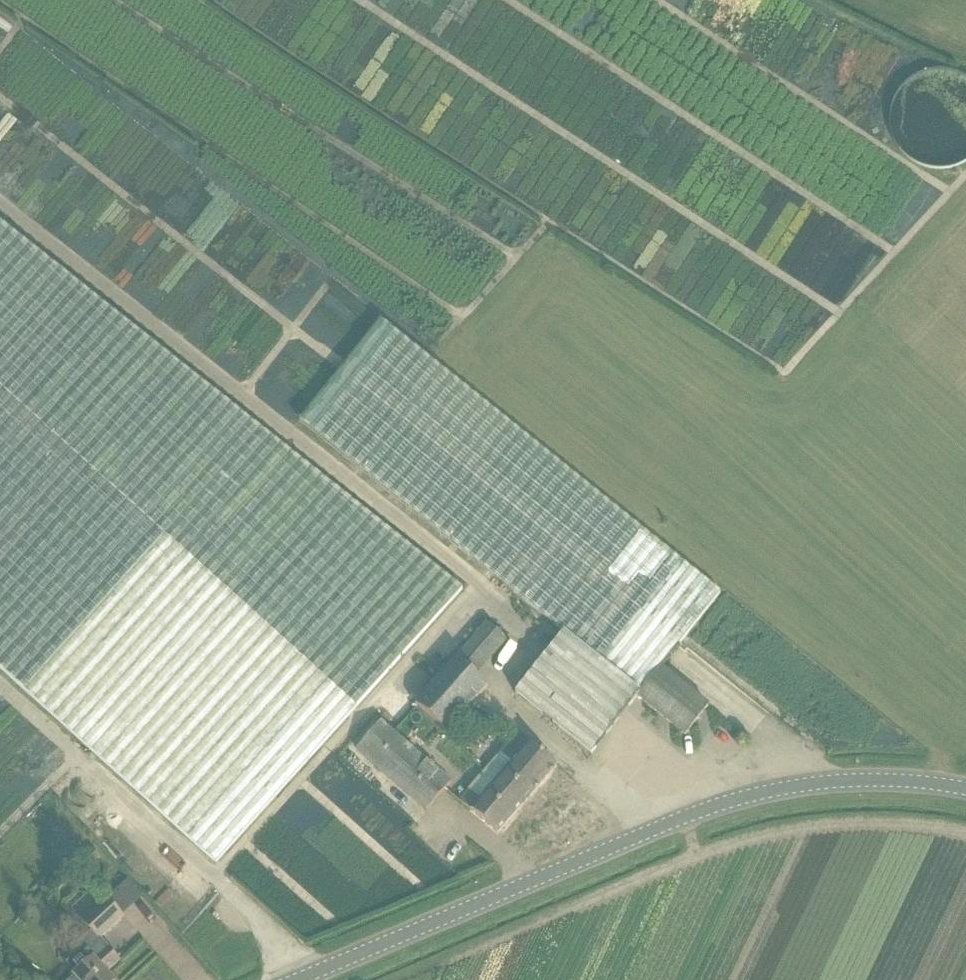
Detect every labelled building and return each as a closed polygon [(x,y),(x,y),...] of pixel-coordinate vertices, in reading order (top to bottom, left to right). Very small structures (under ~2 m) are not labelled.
[(25,691),(215,863),(357,707),(462,589),(281,445),(0,222),(0,668),(25,691)] [(661,668),(681,642),(721,593),(381,320),(300,420),(565,633),(516,694),(591,755),(638,697),(685,735),(708,706),(661,668)] [(487,622),(415,704),(446,732),(488,685),(477,676),(508,641),(487,622)] [(358,751),(412,798),(427,811),(451,782),(405,742),(414,731),(404,723),(395,733),(382,723),(358,751)] [(517,733),(487,767),(526,801),(557,766),(542,753),(517,733)] [(487,767),(459,801),(498,835),(526,801),(487,767)] [(68,819),(60,826),(78,846),(86,838),(68,819)] [(93,867),(102,857),(93,849),(75,867),(95,887),(104,879),(93,867)] [(136,916),(153,900),(135,882),(119,898),(136,916)] [(105,899),(82,921),(91,932),(99,940),(99,939),(122,917),(105,899)] [(72,979),(113,979),(106,973),(119,961),(107,948),(99,939),(99,940),(91,932),(78,944),(93,961),(75,977),(72,979)]
